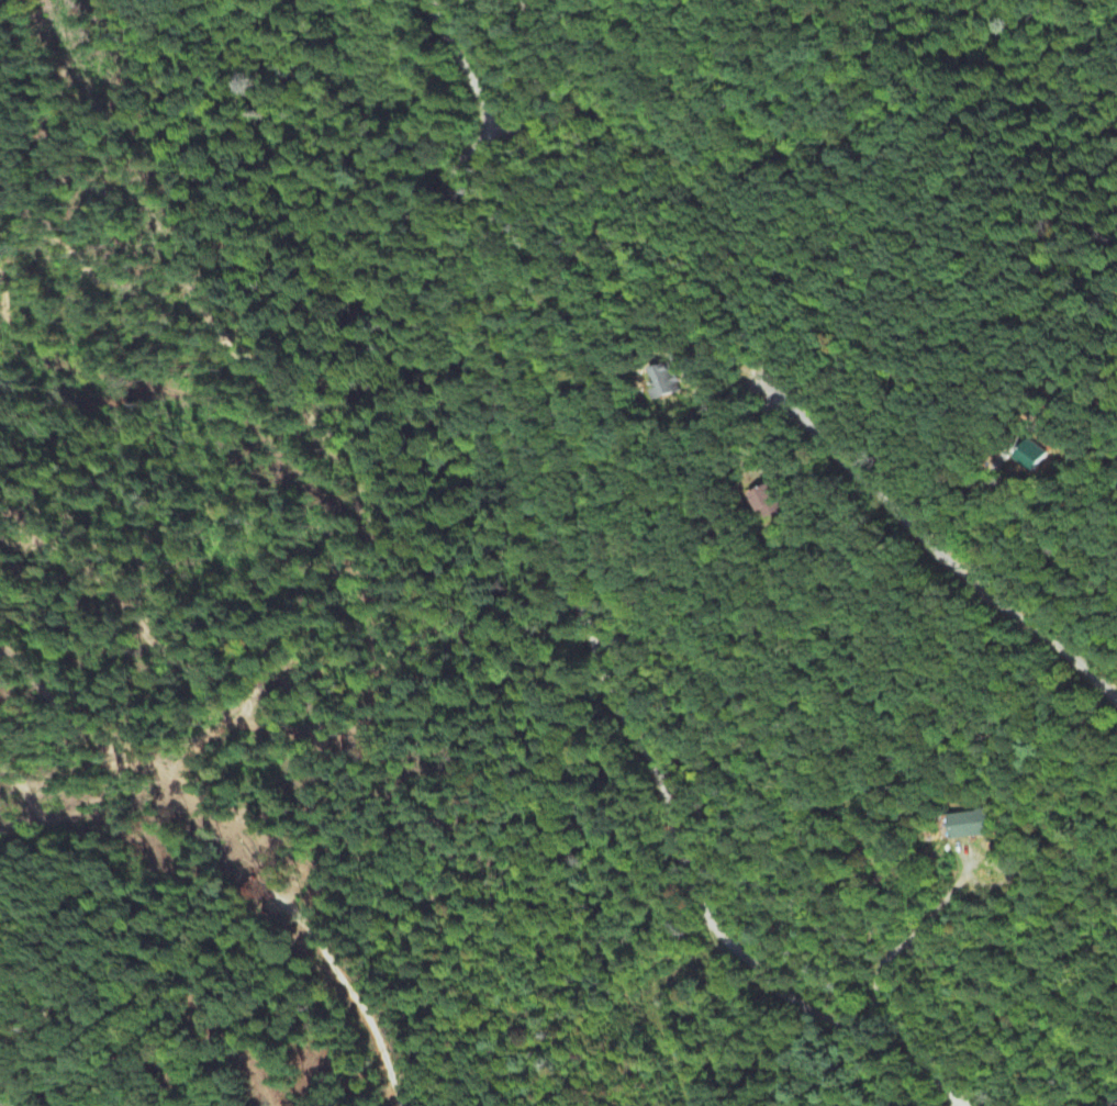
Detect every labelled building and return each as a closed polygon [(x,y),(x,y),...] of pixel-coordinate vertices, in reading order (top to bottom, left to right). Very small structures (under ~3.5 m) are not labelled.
[(1021,459),(1038,473),(1054,454),(1037,440),(1021,459)] [(762,522),(787,509),(774,484),(749,497),(762,522)] [(988,836),(987,812),(952,814),(953,838),(988,836)]
